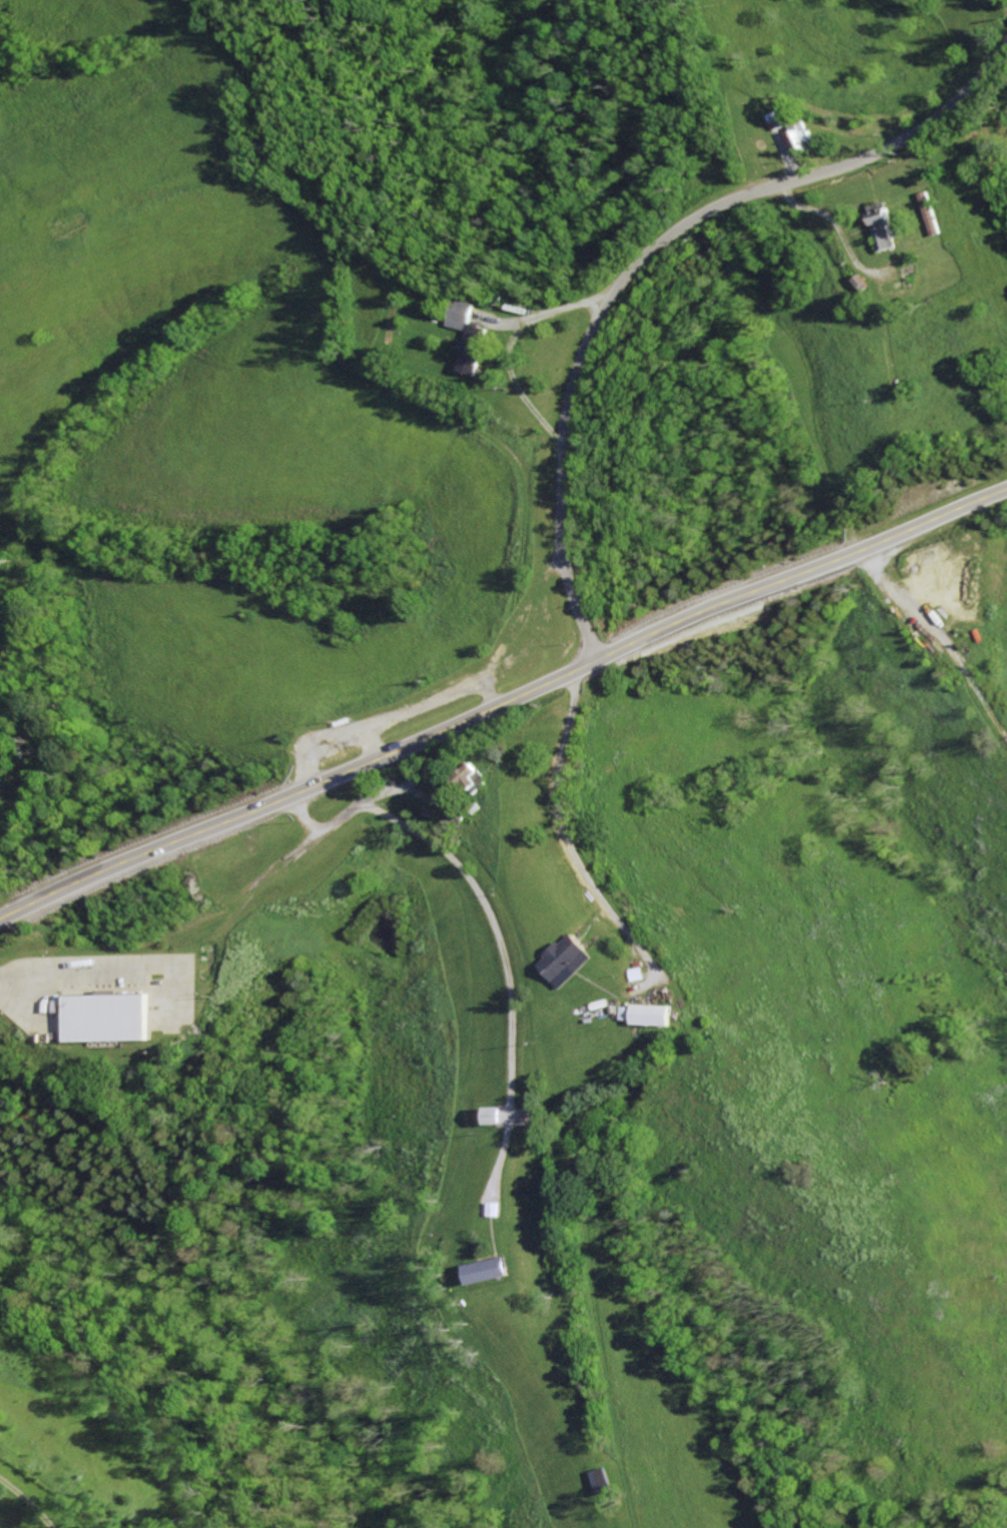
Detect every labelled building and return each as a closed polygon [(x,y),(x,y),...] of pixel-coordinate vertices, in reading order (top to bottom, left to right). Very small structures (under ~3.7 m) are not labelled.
[(774,117),(780,132),(791,128),(785,113),(774,117)] [(818,151),(814,128),(796,132),(800,154),(818,151)] [(924,197),(937,240),(947,237),(933,194),(924,197)] [(891,225),(893,225),(889,205),(870,209),(879,254),(896,250),(891,225)] [(478,305),(458,301),(452,328),(472,333),(478,305)] [(478,377),(490,330),(472,325),(461,373),(478,377)] [(459,775),(477,795),(492,781),(475,761),(459,775)] [(596,958),(573,933),(539,965),(562,990),(596,958)] [(66,995),(67,1041),(154,1040),(153,994),(66,995)] [(676,1027),(677,1006),(637,1005),(636,1025),(676,1027)] [(501,1107),(483,1108),(484,1126),(501,1125),(501,1107)] [(470,1286),(513,1276),(509,1257),(465,1267),(470,1286)] [(597,1473),(604,1495),(620,1490),(613,1468),(597,1473)]
